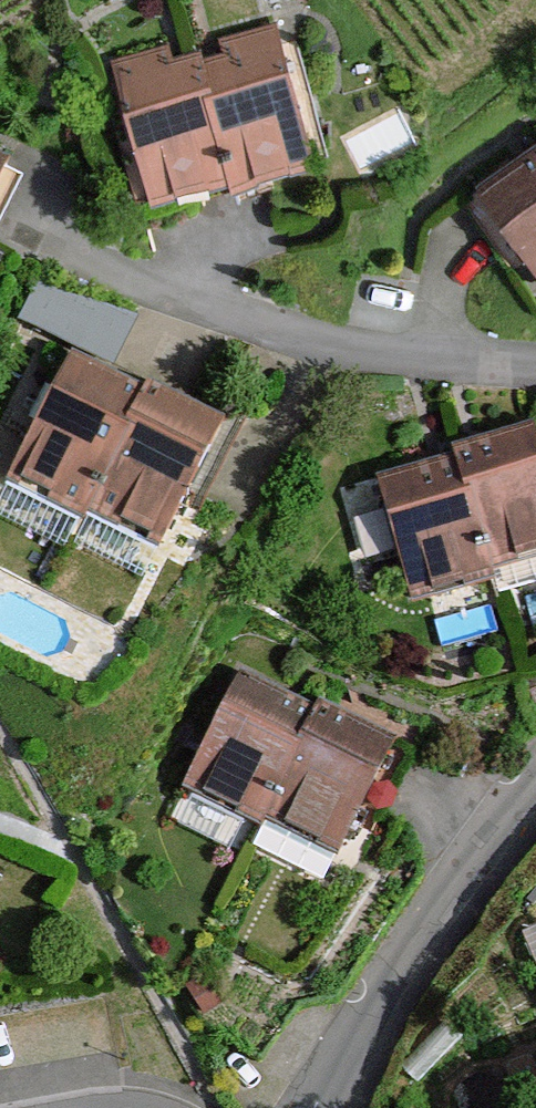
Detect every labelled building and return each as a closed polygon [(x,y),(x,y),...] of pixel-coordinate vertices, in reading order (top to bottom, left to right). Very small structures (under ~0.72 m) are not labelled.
[(112,72),(155,217),(314,171),(271,26),(112,72)] [(469,190),(535,280),(535,141),(469,190)] [(11,184),(0,177),(0,203),(11,184)] [(41,277),(23,318),(117,359),(135,318),(41,277)] [(73,358),(3,486),(83,529),(92,514),(162,552),(231,428),(148,382),(141,395),(73,358)] [(373,492),(417,615),(501,585),(504,595),(535,584),(535,449),(529,430),(455,456),(457,462),(373,492)] [(268,834),(271,827),(321,717),(241,680),(188,798),(268,834)] [(321,717),(271,827),(345,861),(400,742),(325,708),(321,717)]
